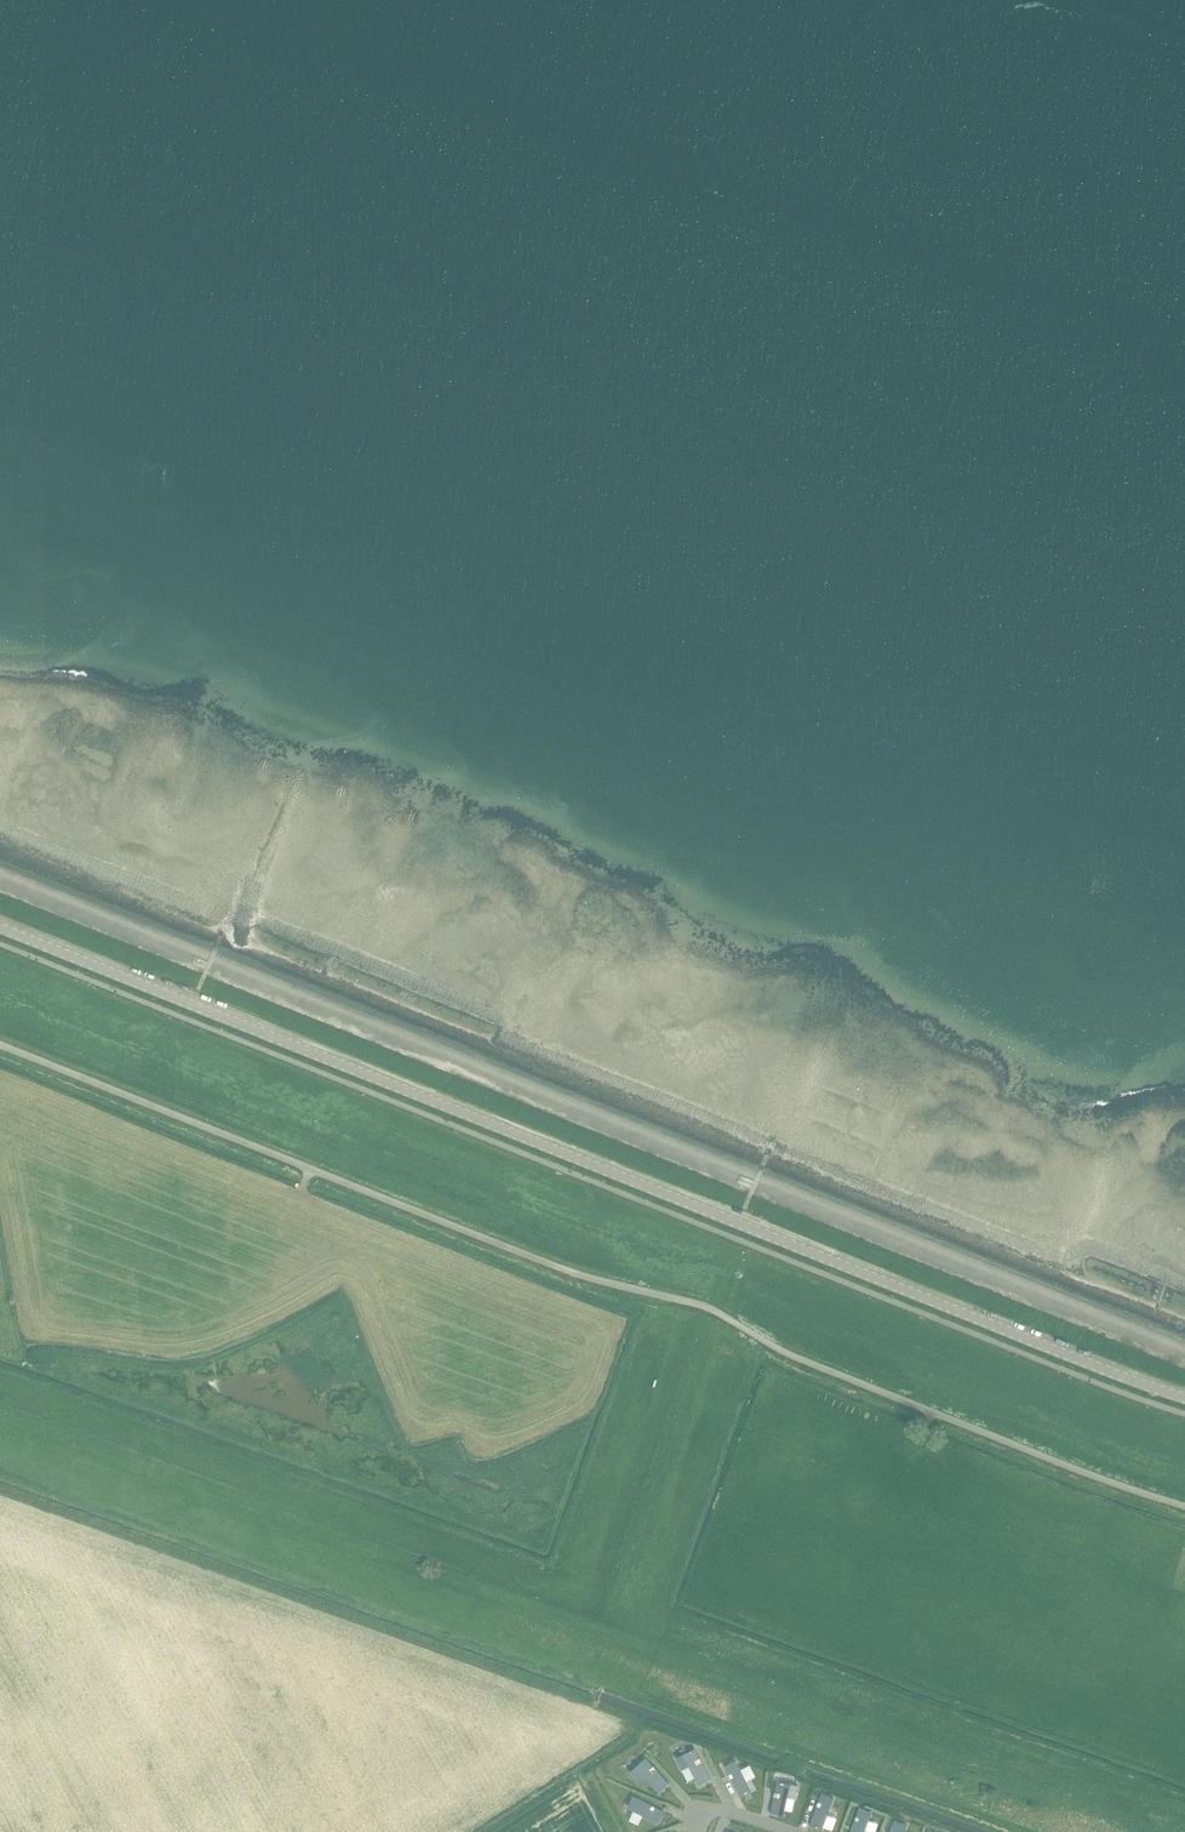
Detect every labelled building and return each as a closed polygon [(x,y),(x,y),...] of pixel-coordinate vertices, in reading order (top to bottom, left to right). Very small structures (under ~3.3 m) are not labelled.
[(762,1177),(765,1168),(753,1165),(750,1173),(762,1177)] [(676,1757),(682,1769),(683,1769),(682,1768),(689,1765),(695,1777),(698,1784),(709,1778),(710,1779),(702,1762),(702,1761),(701,1761),(700,1758),(700,1757),(699,1757),(694,1748),(694,1749),(692,1750),(692,1749),(688,1752),(677,1758),(676,1757)] [(632,1773),(632,1774),(641,1784),(642,1784),(641,1783),(647,1778),(660,1793),(670,1785),(670,1786),(671,1785),(659,1772),(659,1771),(658,1771),(655,1768),(656,1768),(655,1767),(655,1768),(647,1759),(647,1760),(637,1770),(637,1769),(634,1772),(635,1772),(633,1774),(632,1773)] [(725,1765),(724,1766),(729,1774),(728,1774),(729,1775),(730,1777),(730,1778),(730,1779),(731,1778),(740,1796),(741,1796),(740,1795),(744,1793),(744,1794),(748,1791),(751,1790),(746,1780),(740,1769),(735,1760),(725,1766),(725,1765)] [(774,1796),(770,1812),(771,1813),(771,1812),(783,1814),(784,1809),(787,1796),(795,1798),(794,1799),(795,1799),(798,1785),(797,1785),(797,1786),(785,1783),(785,1782),(780,1781),(780,1782),(778,1781),(778,1780),(777,1780),(775,1792),(774,1791),(774,1792),(775,1793),(774,1795),(773,1795),(773,1796),(774,1796)] [(821,1792),(809,1825),(810,1825),(810,1824),(815,1825),(814,1826),(819,1828),(819,1827),(822,1828),(833,1797),(822,1793),(822,1792),(821,1792)] [(633,1797),(628,1807),(641,1813),(640,1814),(657,1822),(659,1822),(658,1822),(663,1811),(663,1812),(664,1812),(664,1811),(633,1797)] [(850,1831),(863,1831),(864,1829),(864,1830),(865,1829),(868,1820),(872,1811),(871,1811),(870,1811),(861,1808),(860,1807),(861,1807),(860,1807),(856,1816),(856,1817),(855,1819),(850,1831)] [(904,1831),(907,1824),(895,1820),(896,1820),(895,1819),(890,1831),(904,1831)]
